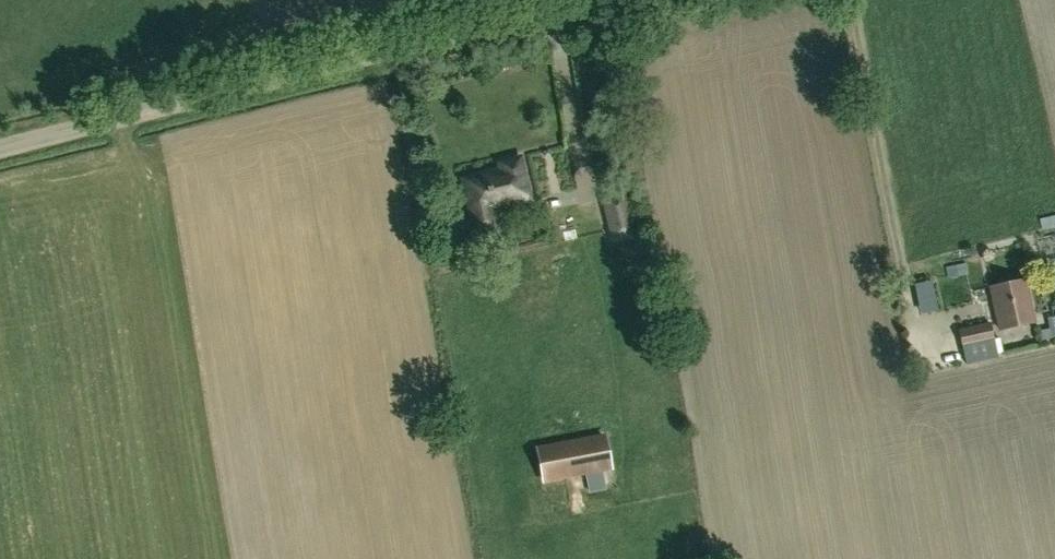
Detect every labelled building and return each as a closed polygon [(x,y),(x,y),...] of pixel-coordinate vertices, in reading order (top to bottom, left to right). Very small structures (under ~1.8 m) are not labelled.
[(463,178),(472,214),(477,234),(499,229),(494,209),(532,199),(522,157),(500,162),(502,169),(463,178)] [(604,198),(614,241),(636,236),(625,193),(604,198)] [(1030,324),(1023,281),(988,287),(996,330),(1030,324)] [(967,364),(999,358),(991,323),(959,329),(967,364)] [(546,479),(577,473),(580,494),(614,488),(610,467),(604,435),(540,447),(546,479)]
